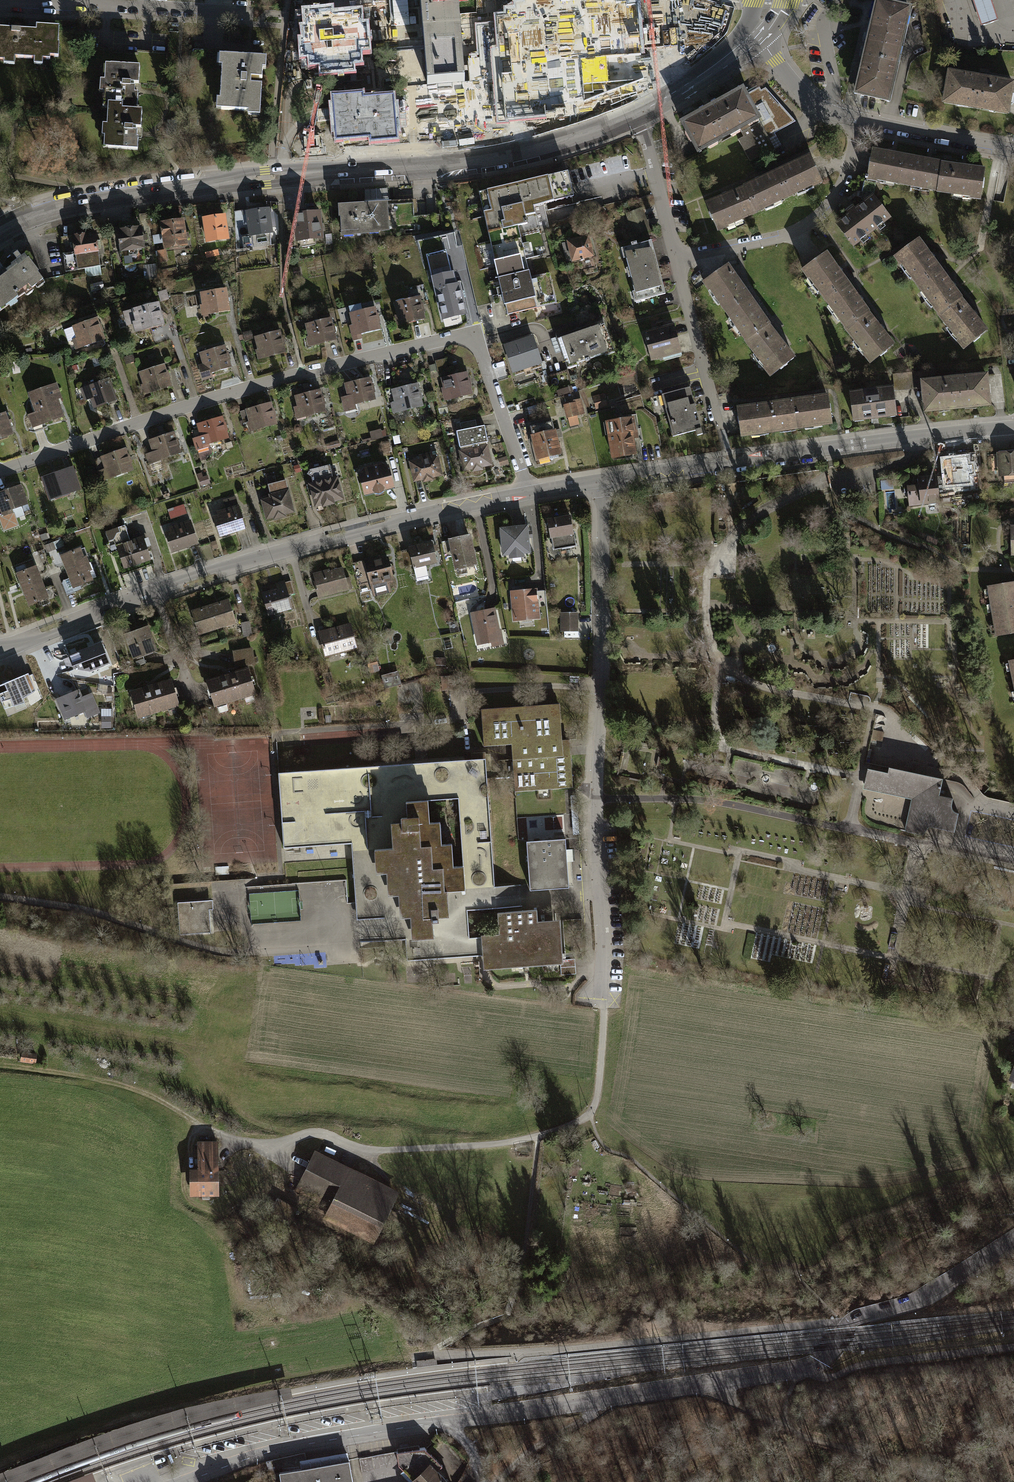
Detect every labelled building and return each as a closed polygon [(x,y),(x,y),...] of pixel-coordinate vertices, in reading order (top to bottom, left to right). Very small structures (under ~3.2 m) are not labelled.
[(427,84),(461,81),(455,0),(420,0),(427,84)] [(496,17),(505,120),(546,116),(546,113),(556,113),(556,110),(566,109),(566,106),(575,105),(575,102),(585,101),(585,95),(605,94),(604,88),(624,86),(623,80),(643,79),(637,5),(627,6),(627,3),(617,3),(617,0),(615,0),(607,1),(607,0),(525,0),(525,4),(515,4),(516,10),(506,11),(506,16),(496,17)] [(981,27),(999,21),(992,0),(972,0),(981,27)] [(880,4),(859,94),(887,100),(893,73),(902,36),(908,10),(880,4)] [(331,12),(309,13),(310,22),(306,22),(306,29),(302,29),(303,42),(301,42),(302,50),(306,50),(307,58),(309,58),(310,67),(321,66),(321,70),(330,69),(330,74),(344,72),(344,68),(352,68),(352,65),(361,64),(360,52),(364,52),(363,43),(367,43),(366,27),(361,27),(360,19),(352,20),(351,15),(332,17),(331,12)] [(0,29),(0,60),(7,61),(7,57),(50,60),(50,56),(58,57),(59,43),(58,43),(59,33),(53,33),(53,27),(36,26),(36,31),(0,29)] [(262,58),(225,56),(224,66),(222,66),(220,98),(222,99),(221,110),(248,111),(248,110),(260,111),(262,85),(251,84),(251,78),(262,79),(263,69),(261,69),(262,58)] [(108,108),(113,109),(139,111),(139,108),(137,108),(138,94),(135,93),(135,87),(131,86),(131,83),(139,83),(140,66),(111,64),(110,74),(108,74),(108,80),(104,80),(104,93),(107,93),(106,99),(108,99),(108,108)] [(943,103),(1008,115),(1013,84),(948,72),(943,103)] [(756,90),(759,88),(756,81),(743,88),(743,89),(747,96),(746,97),(747,99),(758,93),(756,90)] [(768,136),(795,122),(765,89),(761,91),(759,88),(756,90),(758,93),(747,99),(746,97),(747,96),(743,89),(732,96),(714,107),(713,106),(706,110),(706,111),(683,124),(699,153),(701,152),(701,150),(708,146),(708,145),(716,141),(716,142),(731,134),(730,132),(738,128),(739,129),(748,124),(747,123),(757,117),(764,130),(768,136)] [(332,97),(336,141),(370,138),(370,142),(397,140),(393,96),(363,99),(363,95),(332,97)] [(142,111),(139,111),(113,109),(112,119),(110,119),(110,124),(107,124),(106,136),(109,137),(108,148),(137,150),(138,138),(137,138),(137,131),(133,131),(133,127),(141,128),(142,111)] [(748,124),(739,129),(744,137),(738,140),(750,161),(775,150),(769,140),(767,141),(761,131),(764,130),(757,117),(747,123),(748,124)] [(776,136),(769,140),(775,150),(781,146),(776,136)] [(872,150),(867,179),(939,192),(939,193),(981,200),(986,169),(963,166),(929,160),(896,154),(872,150)] [(718,232),(759,215),(826,184),(813,156),(796,164),(762,179),(728,193),(706,203),(718,232)] [(568,170),(480,190),(508,313),(557,302),(550,271),(532,276),(528,261),(551,256),(545,229),(550,228),(544,202),(574,195),(568,170)] [(834,225),(853,250),(892,220),(873,196),(855,210),(834,225)] [(389,204),(344,206),(346,237),(391,234),(391,229),(438,227),(438,217),(419,218),(418,202),(389,204)] [(270,210),(248,214),(251,236),(273,233),(270,210)] [(643,210),(626,217),(635,241),(652,235),(643,210)] [(323,211),(295,214),(298,242),(326,239),(323,211)] [(226,216),(204,218),(207,242),(229,239),(226,216)] [(187,221),(163,224),(166,249),(190,246),(187,221)] [(143,229),(120,230),(121,249),(143,248),(143,229)] [(566,238),(572,259),(594,253),(588,232),(566,238)] [(892,253),(957,338),(955,339),(962,349),(990,328),(965,295),(966,294),(919,233),(892,253)] [(96,234),(75,237),(78,260),(100,256),(96,234)] [(636,304),(666,296),(662,280),(651,242),(621,250),(636,304)] [(426,255),(432,278),(434,278),(444,318),(465,313),(459,285),(454,286),(451,274),(449,274),(444,251),(426,255)] [(802,272),(849,335),(874,365),(898,346),(881,325),(874,316),(860,298),(838,268),(827,253),(802,272)] [(0,283),(0,313),(44,282),(29,262),(0,283)] [(702,285),(749,348),(774,378),(798,358),(784,341),(774,329),(761,311),(738,281),(727,266),(702,285)] [(229,290),(203,292),(204,313),(230,311),(229,290)] [(423,297),(398,303),(403,324),(428,318),(423,297)] [(166,324),(160,303),(132,311),(138,332),(166,324)] [(376,308),(352,313),(356,333),(381,328),(376,308)] [(335,317),(307,322),(312,345),(339,340),(335,317)] [(100,319),(75,328),(83,348),(108,339),(100,319)] [(578,365),(576,361),(585,358),(586,360),(590,358),(589,357),(605,352),(606,354),(614,351),(604,320),(557,336),(568,368),(578,365)] [(644,336),(651,364),(682,357),(674,328),(644,336)] [(280,330),(255,338),(262,359),(287,352),(280,330)] [(505,342),(515,373),(524,371),(525,374),(533,371),(532,367),(540,364),(539,361),(542,359),(533,332),(505,342)] [(228,346),(203,354),(209,374),(234,366),(228,346)] [(439,376),(449,374),(445,359),(436,362),(439,376)] [(164,363),(141,371),(148,391),(171,384),(164,363)] [(921,373),(924,408),(991,402),(988,366),(921,373)] [(553,397),(574,390),(568,370),(547,377),(553,397)] [(466,372),(442,378),(445,388),(443,388),(446,400),(471,394),(466,372)] [(109,376),(81,387),(85,399),(90,397),(94,406),(117,397),(109,376)] [(991,376),(991,401),(1004,401),(1003,376),(991,376)] [(372,377),(346,384),(352,406),(377,399),(372,377)] [(66,416),(57,385),(28,393),(38,425),(66,416)] [(420,385),(394,390),(399,413),(425,408),(420,385)] [(850,394),(853,422),(897,417),(894,388),(850,394)] [(321,389),(294,398),(301,419),(328,410),(321,389)] [(691,389),(662,396),(674,440),(702,432),(691,389)] [(737,407),(741,437),(832,425),(828,395),(810,398),(760,404),(737,407)] [(606,405),(604,396),(594,399),(596,408),(606,405)] [(574,399),(574,401),(564,403),(566,416),(567,416),(570,425),(579,423),(576,414),(585,412),(581,397),(574,399)] [(273,404),(248,411),(255,432),(279,424),(273,404)] [(0,417),(0,440),(13,436),(7,415),(0,417)] [(223,416),(200,425),(208,446),(231,437),(223,416)] [(606,423),(612,459),(636,455),(630,419),(606,423)] [(461,430),(457,431),(460,447),(469,446),(481,443),(488,442),(485,426),(477,427),(475,420),(460,423),(461,430)] [(530,426),(538,459),(550,456),(551,459),(558,457),(557,454),(560,453),(556,438),(560,438),(558,430),(554,430),(552,421),(530,426)] [(175,433),(152,440),(159,462),(182,454),(175,433)] [(469,449),(460,451),(464,470),(473,468),(473,471),(482,469),(481,467),(491,465),(487,445),(482,447),(481,443),(469,446),(469,449)] [(129,448),(104,457),(112,479),(136,470),(129,448)] [(417,460),(410,462),(414,481),(423,479),(424,481),(433,479),(432,477),(441,475),(437,456),(432,457),(431,453),(416,457),(417,460)] [(999,478),(1013,476),(1013,453),(997,454),(999,478)] [(943,459),(945,486),(970,483),(970,474),(974,474),(973,464),(969,465),(968,457),(943,459)] [(317,486),(311,487),(315,506),(322,504),(323,506),(334,503),(334,501),(343,499),(337,477),(332,478),(329,465),(310,470),(308,474),(312,476),(313,482),(316,482),(317,486)] [(371,472),(361,474),(365,493),(374,491),(375,493),(384,491),(383,489),(392,486),(388,467),(382,469),(381,465),(370,468),(371,472)] [(75,467),(44,479),(52,499),(82,487),(75,467)] [(393,486),(401,485),(399,469),(391,470),(393,486)] [(915,506),(940,504),(937,474),(912,476),(915,506)] [(272,498),(262,500),(267,519),(274,517),(274,519),(285,516),(285,514),(294,512),(286,481),(269,485),(272,498)] [(0,494),(0,505),(3,513),(29,503),(23,486),(0,494)] [(223,500),(227,510),(238,506),(235,497),(223,500)] [(223,514),(213,518),(219,536),(226,533),(228,534),(235,532),(236,530),(245,527),(239,506),(238,506),(227,510),(222,511),(223,514)] [(177,507),(168,510),(171,519),(179,516),(177,507)] [(558,536),(560,549),(576,546),(574,532),(573,533),(570,516),(548,520),(551,537),(558,536)] [(175,530),(166,533),(171,551),(179,549),(181,549),(188,547),(189,545),(198,542),(191,521),(174,527),(175,530)] [(112,552),(118,550),(124,567),(132,565),(133,565),(140,563),(141,562),(150,558),(143,538),(130,542),(125,525),(106,532),(112,552)] [(501,529),(504,554),(529,552),(527,527),(501,529)] [(450,539),(457,569),(475,565),(469,535),(450,539)] [(413,565),(416,578),(428,575),(426,564),(437,562),(432,543),(401,551),(404,567),(413,565)] [(61,556),(68,571),(86,564),(79,549),(61,556)] [(375,558),(365,560),(365,561),(374,595),(390,591),(388,583),(393,581),(387,558),(376,561),(375,558)] [(374,595),(365,561),(352,564),(362,602),(375,599),(374,595)] [(92,580),(86,564),(68,571),(70,578),(65,580),(68,589),(92,580)] [(15,568),(24,589),(41,582),(35,566),(25,570),(23,565),(15,568)] [(314,574),(317,585),(315,585),(319,597),(345,590),(342,579),(345,579),(342,568),(329,572),(329,570),(314,574)] [(263,594),(268,612),(280,609),(280,610),(292,607),(288,595),(294,593),(291,580),(276,585),(278,589),(263,594)] [(47,597),(41,582),(24,589),(30,604),(47,597)] [(997,636),(1013,634),(1013,584),(990,587),(997,636)] [(535,591),(512,593),(515,619),(538,617),(535,591)] [(228,600),(210,606),(217,628),(226,625),(225,621),(234,619),(228,600)] [(209,630),(217,628),(210,606),(192,612),(198,630),(208,627),(209,630)] [(472,614),(479,644),(495,641),(493,632),(498,631),(493,609),(472,614)] [(562,613),(562,631),(577,631),(577,613),(562,613)] [(241,623),(244,637),(252,635),(249,621),(241,623)] [(320,633),(326,656),(356,647),(350,625),(320,633)] [(126,635),(134,657),(155,649),(147,627),(126,635)] [(390,645),(395,630),(387,628),(383,643),(390,645)] [(87,658),(91,670),(108,664),(101,644),(81,652),(84,659),(87,658)] [(251,649),(234,652),(236,665),(254,663),(251,649)] [(368,660),(372,672),(379,670),(375,658),(368,660)] [(208,682),(215,705),(255,693),(248,670),(208,682)] [(4,709),(25,703),(23,698),(36,690),(28,673),(0,685),(0,698),(4,709)] [(400,684),(398,675),(383,679),(386,688),(400,684)] [(131,693),(138,716),(178,704),(171,681),(131,693)] [(63,711),(66,718),(85,711),(87,717),(98,712),(91,694),(81,698),(78,691),(60,698),(65,710),(63,711)] [(558,702),(480,708),(483,746),(511,744),(515,791),(572,787),(569,739),(561,739),(558,702)] [(491,832),(490,832),(485,760),(277,774),(283,850),(351,845),(357,923),(359,922),(361,945),(385,943),(386,951),(407,949),(407,963),(482,958),(483,971),(519,968),(562,965),(559,921),(536,923),(535,911),(497,914),(498,935),(480,937),(481,939),(469,940),(468,935),(469,935),(467,913),(497,910),(491,832)] [(954,798),(940,795),(944,778),(889,767),(888,773),(868,769),(864,789),(912,799),(905,833),(923,836),(930,827),(955,832),(959,813),(957,812),(954,809),(952,805),(953,802),(954,798)] [(564,814),(524,817),(529,891),(569,888),(564,814)] [(208,900),(177,902),(179,934),(210,932),(208,900)] [(23,1053),(22,1060),(34,1062),(35,1054),(23,1053)] [(199,1193),(218,1193),(217,1159),(212,1159),(212,1149),(217,1149),(217,1142),(198,1142),(199,1193)] [(297,1191),(332,1208),(330,1211),(375,1234),(380,1225),(380,1226),(383,1219),(393,1198),(364,1183),(367,1178),(317,1153),(297,1191)] [(296,1209),(277,1198),(271,1208),(290,1219),(296,1209)] [(296,1284),(299,1291),(305,1288),(301,1281),(296,1284)] [(290,1386),(270,1389),(243,1394),(210,1401),(187,1406),(132,1423),(114,1429),(84,1439),(52,1451),(26,1461),(1,1471),(0,1472),(0,1481),(18,1481),(36,1474),(66,1463),(105,1448),(158,1431),(204,1418),(259,1404),(293,1397),(290,1386)] [(437,1471),(442,1465),(424,1447),(397,1452),(399,1465),(415,1481),(448,1481),(437,1471)] [(279,1472),(281,1481),(353,1481),(349,1460),(279,1472)] [(96,1480),(92,1471),(64,1481),(91,1481),(96,1480)]
